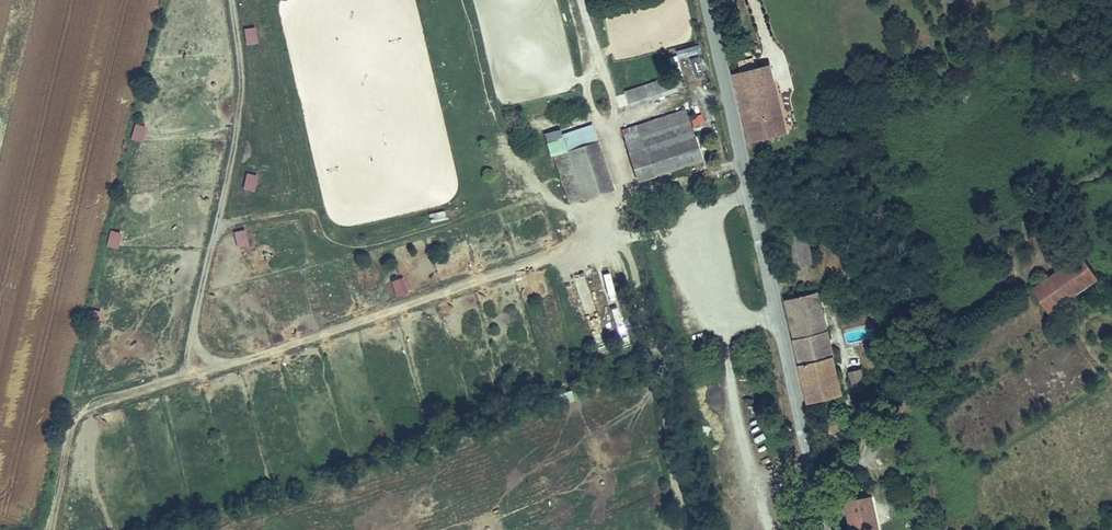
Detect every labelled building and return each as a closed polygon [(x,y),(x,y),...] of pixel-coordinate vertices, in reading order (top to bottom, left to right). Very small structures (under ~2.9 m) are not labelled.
[(254,27),(242,29),(245,46),(257,44),(254,27)] [(739,63),(741,74),(766,68),(764,57),(739,63)] [(698,61),(688,64),(691,78),(701,76),(698,61)] [(775,89),(769,67),(766,68),(741,74),(736,75),(751,140),(785,132),(775,89)] [(675,76),(626,92),(630,104),(679,87),(675,76)] [(679,87),(630,104),(631,108),(680,91),(679,87)] [(688,106),(694,125),(702,122),(696,104),(688,106)] [(686,110),(624,131),(639,181),(685,166),(677,140),(694,135),(686,110)] [(133,124),(129,141),(141,144),(145,127),(133,124)] [(561,130),(547,134),(570,203),(584,199),(568,152),(598,142),(593,126),(563,137),(561,130)] [(694,135),(677,140),(685,166),(702,160),(694,135)] [(598,142),(568,152),(584,199),(584,200),(614,190),(598,142)] [(254,192),(258,176),(246,173),(241,189),(254,192)] [(885,224),(872,198),(863,202),(877,228),(885,224)] [(245,231),(249,245),(256,243),(252,229),(245,231)] [(236,248),(247,246),(244,230),(234,231),(236,248)] [(118,249),(120,232),(108,231),(106,247),(118,249)] [(804,231),(783,235),(791,267),(812,263),(804,231)] [(1082,256),(1034,289),(1049,312),(1097,279),(1082,256)] [(396,299),(408,295),(402,277),(390,282),(396,299)] [(791,324),(822,316),(817,293),(785,301),(791,324)] [(826,331),(822,316),(791,324),(794,339),(826,331)] [(841,395),(826,331),(794,339),(809,403),(841,395)] [(860,370),(851,373),(849,373),(854,392),(865,390),(864,385),(869,383),(867,373),(861,375),(860,370)] [(847,501),(853,529),(878,529),(871,498),(847,501)]
